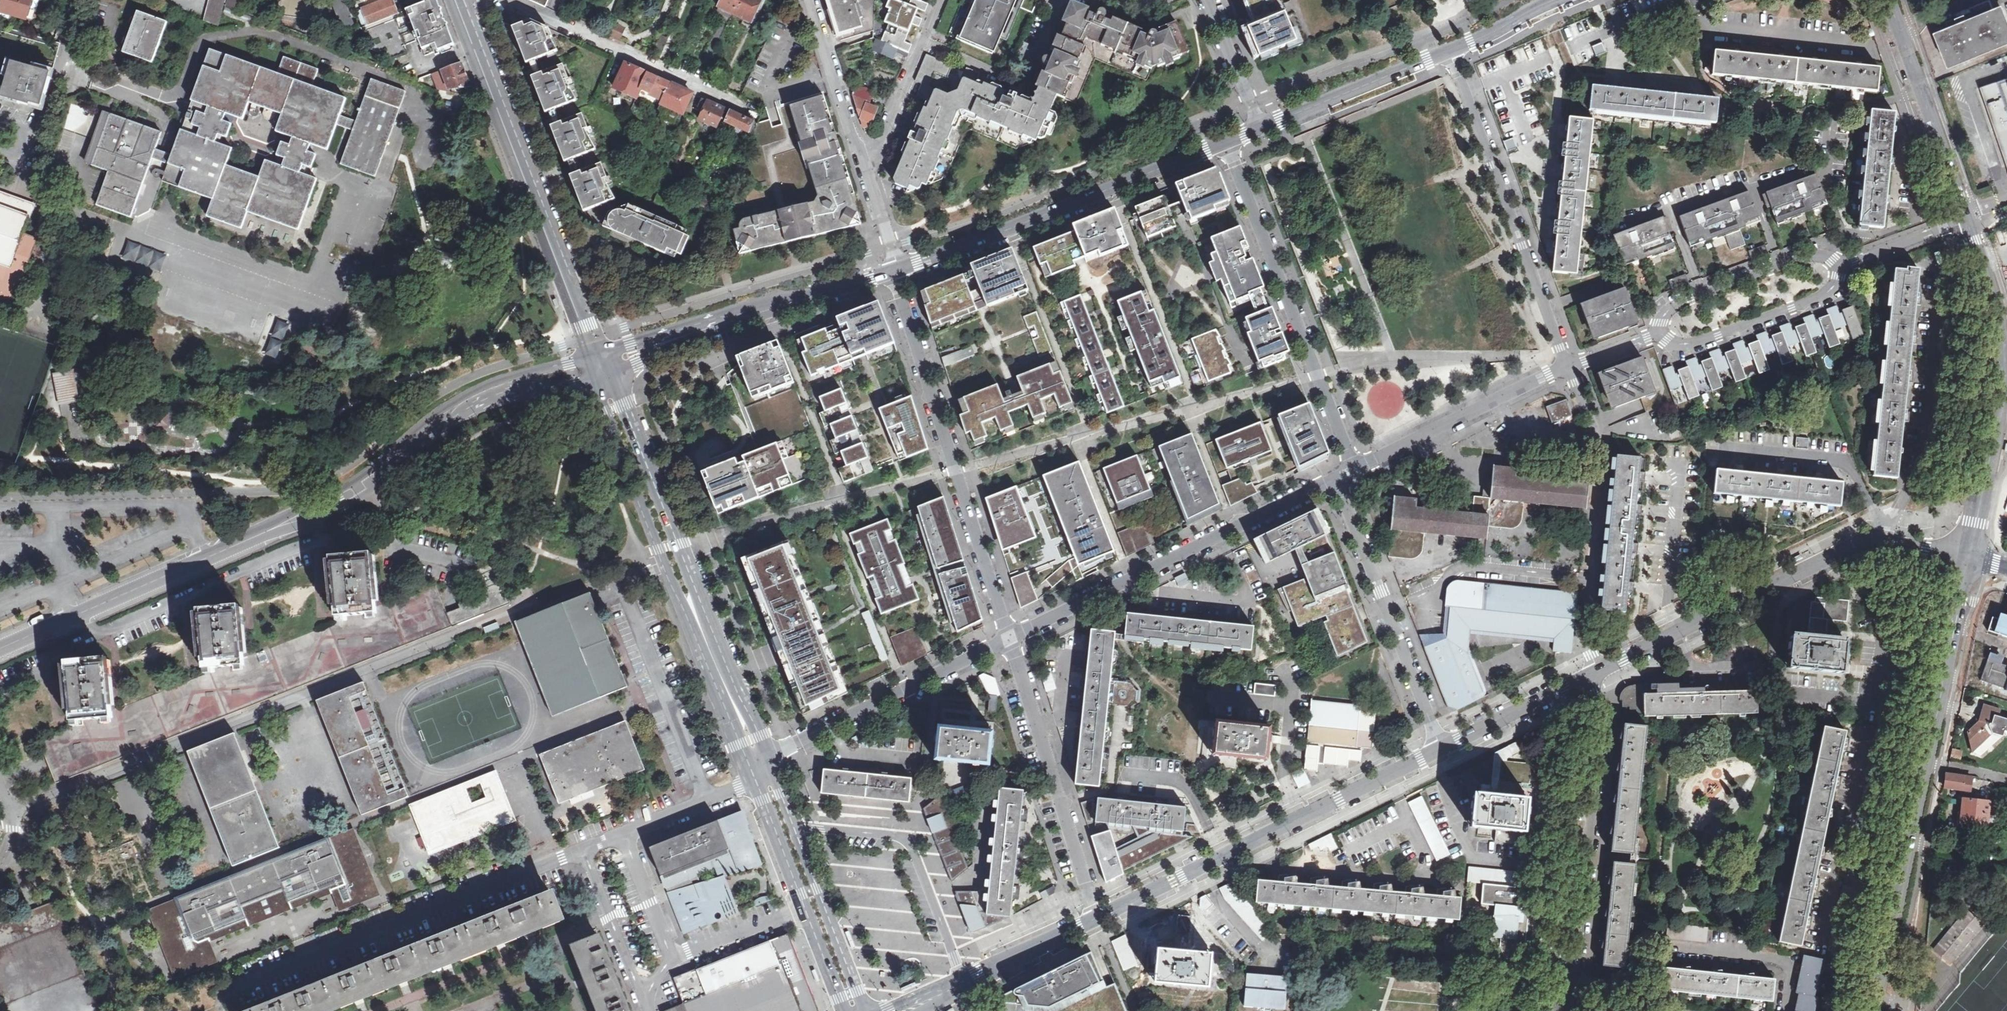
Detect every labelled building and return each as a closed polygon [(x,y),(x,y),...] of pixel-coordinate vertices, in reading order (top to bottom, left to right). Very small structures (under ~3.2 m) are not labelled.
[(1,12),(26,19),(32,0),(5,0),(1,12)] [(26,19),(33,21),(40,0),(32,0),(26,19)] [(219,26),(225,4),(226,0),(211,0),(205,20),(219,26)] [(236,9),(238,0),(230,0),(228,6),(236,9)] [(280,18),(289,14),(293,22),(302,19),(305,18),(298,0),(294,0),(286,3),(285,0),(277,0),(274,1),(275,4),(280,18)] [(343,29),(354,25),(344,0),(332,0),(343,29)] [(437,0),(434,0),(397,14),(368,26),(360,29),(368,50),(378,54),(384,52),(386,57),(385,60),(392,64),(394,60),(409,55),(405,46),(419,40),(425,56),(455,45),(451,34),(437,0)] [(392,0),(387,0),(362,10),(368,26),(397,14),(392,0)] [(739,0),(721,0),(718,7),(733,14),(739,0)] [(733,14),(753,24),(764,0),(739,0),(733,14)] [(839,34),(854,29),(863,27),(860,19),(863,18),(858,0),(829,0),(839,34)] [(863,18),(860,19),(863,27),(854,29),(856,36),(874,31),(875,0),(858,0),(863,18)] [(881,41),(899,48),(909,53),(912,45),(904,42),(907,32),(908,32),(911,24),(919,27),(922,19),(914,16),(917,9),(925,12),(928,4),(920,1),(921,0),(911,0),(909,5),(896,0),(889,0),(886,8),(890,9),(884,22),(888,24),(881,41)] [(989,53),(996,36),(1007,41),(1021,9),(1032,14),(1038,0),(964,0),(949,36),(989,53)] [(1251,15),(1254,24),(1244,29),(1256,58),(1296,41),(1285,14),(1283,15),(1277,0),(1244,0),(1251,15)] [(1954,14),(1956,17),(1946,21),(1948,24),(1937,29),(1953,67),(2006,45),(2006,22),(2002,9),(1995,12),(1990,0),(1989,0),(1954,14)] [(1062,98),(1077,104),(1098,59),(1147,81),(1153,67),(1165,62),(1172,59),(1183,55),(1184,50),(1187,48),(1177,22),(1166,26),(1168,31),(1163,34),(1157,36),(1158,35),(1158,34),(1157,33),(1156,32),(1144,27),(1142,30),(1120,21),(1113,18),(1115,14),(1110,12),(1103,10),(1102,9),(1100,10),(1099,10),(1098,11),(1097,13),(1096,14),(1096,15),(1096,16),(1091,13),(1087,12),(1088,9),(1071,1),(1068,9),(1071,11),(1069,15),(1070,16),(1067,23),(1063,21),(1051,50),(1047,48),(1044,56),(1043,57),(1043,59),(1043,60),(1044,62),(1045,63),(1050,65),(1047,72),(1042,70),(1042,71),(1037,70),(1035,73),(1034,74),(1034,76),(1034,78),(1034,79),(1035,80),(1035,81),(1037,82),(1035,86),(1039,88),(1057,95),(1058,94),(1063,97),(1062,98)] [(135,15),(124,54),(154,62),(164,23),(135,15)] [(531,20),(515,27),(514,27),(521,46),(527,63),(528,63),(558,51),(551,38),(553,37),(549,28),(531,20)] [(627,25),(615,20),(609,34),(622,39),(627,25)] [(31,106),(32,103),(42,106),(60,43),(0,26),(0,97),(31,106)] [(657,37),(656,50),(665,51),(666,37),(657,37)] [(881,41),(876,39),(871,51),(894,60),(899,48),(881,41)] [(1600,42),(1591,46),(1594,54),(1603,51),(1600,42)] [(1733,49),(1732,53),(1714,51),(1712,75),(1877,92),(1879,68),(1862,66),(1861,62),(1858,62),(1853,61),(1852,65),(1819,62),(1819,57),(1814,58),(1811,57),(1809,61),(1784,58),(1784,54),(1781,54),(1775,53),(1774,57),(1742,54),(1742,49),(1736,50),(1733,49)] [(310,144),(328,150),(337,125),(341,115),(347,98),(312,86),(319,70),(285,57),(279,74),(211,50),(192,101),(209,107),(206,115),(198,112),(193,125),(201,128),(198,137),(181,131),(172,155),(169,164),(163,181),(213,199),(207,216),(242,229),(248,212),(299,230),(317,179),(300,173),(303,165),(312,168),(317,155),(308,151),(310,144)] [(581,58),(578,51),(571,54),(573,61),(581,58)] [(1056,112),(1051,110),(1033,103),(1007,91),(999,88),(994,85),(993,88),(979,82),(964,75),(966,70),(926,54),(915,81),(922,84),(916,96),(927,101),(916,126),(912,124),(909,132),(911,133),(908,139),(910,140),(894,179),(896,184),(900,186),(908,189),(910,186),(918,189),(920,188),(922,183),(928,186),(929,184),(931,185),(943,179),(944,177),(947,178),(968,127),(1019,149),(1020,146),(1022,147),(1035,142),(1036,139),(1038,140),(1039,137),(1042,139),(1047,137),(1052,123),(1055,124),(1058,117),(1056,112)] [(469,82),(462,63),(442,70),(444,74),(449,89),(454,88),(468,91),(467,87),(471,87),(469,82)] [(626,63),(614,88),(637,98),(641,89),(648,73),(626,63)] [(563,65),(533,77),(540,95),(547,113),(547,112),(577,100),(566,80),(569,79),(563,65)] [(964,75),(979,82),(982,74),(967,68),(966,70),(964,75)] [(666,96),(671,84),(658,78),(648,73),(641,89),(651,94),(653,90),(666,96)] [(1979,88),(2006,169),(2006,78),(1979,88)] [(356,121),(353,131),(341,164),(375,177),(381,162),(388,141),(393,130),(406,92),(372,79),(356,121)] [(692,94),(671,84),(666,96),(662,105),(682,114),(692,94)] [(1653,88),(1652,89),(1652,92),(1619,89),(1619,84),(1614,85),(1611,84),(1609,88),(1592,86),(1589,110),(1716,123),(1718,99),(1700,97),(1700,93),(1697,93),(1691,92),(1690,96),(1662,93),(1661,89),(1658,89),(1653,88)] [(874,90),(851,88),(861,118),(866,104),(869,105),(874,90)] [(1051,110),(1057,95),(1039,88),(1033,103),(1051,110)] [(736,240),(740,254),(787,243),(791,242),(853,226),(861,224),(852,194),(855,193),(850,178),(837,136),(824,95),(790,106),(802,143),(807,161),(818,196),(814,202),(744,219),(745,227),(738,228),(733,229),(736,240)] [(717,129),(726,109),(707,101),(698,121),(717,129)] [(866,104),(861,118),(864,127),(870,127),(877,108),(869,105),(866,104)] [(1890,199),(1886,197),(1889,168),(1893,168),(1893,163),(1894,160),(1890,158),(1892,136),(1897,136),(1896,130),(1897,127),(1893,126),(1894,113),(1871,110),(1859,226),(1883,228),(1885,207),(1889,207),(1889,201),(1890,199)] [(725,123),(748,133),(753,122),(730,111),(725,123)] [(156,149),(162,133),(111,114),(109,117),(106,127),(95,156),(92,165),(109,171),(96,205),(131,218),(133,213),(135,209),(147,175),(153,159),(156,149)] [(583,114),(552,126),(558,143),(566,162),(596,150),(585,129),(588,128),(583,114)] [(95,156),(106,127),(109,117),(104,115),(103,119),(99,128),(90,154),(95,156)] [(356,121),(341,115),(337,125),(353,131),(356,121)] [(1553,272),(1577,275),(1593,120),(1569,118),(1568,125),(1564,125),(1564,128),(1563,134),(1567,135),(1564,164),(1560,164),(1560,167),(1559,172),(1563,174),(1560,202),(1556,203),(1556,206),(1555,211),(1559,212),(1556,241),(1552,242),(1552,244),(1550,250),(1555,251),(1553,272)] [(724,135),(716,131),(711,143),(718,147),(724,135)] [(1505,139),(1508,152),(1516,150),(1513,137),(1505,139)] [(802,143),(799,144),(804,162),(807,161),(802,143)] [(172,155),(156,149),(153,159),(169,164),(172,155)] [(616,153),(608,156),(611,162),(618,159),(616,153)] [(602,163),(577,173),(572,175),(571,175),(578,194),(585,211),(616,199),(605,179),(607,178),(602,163)] [(1232,208),(1217,169),(1175,185),(1177,190),(1178,193),(1181,201),(1182,202),(1183,206),(1187,214),(1190,224),(1198,221),(1210,216),(1223,211),(1232,208)] [(1825,199),(1815,174),(1765,193),(1777,224),(1793,219),(1791,215),(1805,209),(1805,211),(1812,209),(1810,205),(1825,199)] [(1758,217),(1749,191),(1679,217),(1689,243),(1703,238),(1704,242),(1711,239),(1709,235),(1726,229),(1729,239),(1727,240),(1731,250),(1745,245),(1739,229),(1745,227),(1744,223),(1758,217)] [(29,218),(33,205),(0,194),(0,208),(29,218)] [(663,199),(657,196),(654,202),(660,205),(663,199)] [(1142,226),(1148,239),(1161,234),(1177,228),(1174,219),(1169,207),(1166,198),(1163,199),(1157,201),(1145,206),(1143,206),(1143,205),(1135,208),(1139,218),(1140,219),(1142,226)] [(1825,199),(1810,205),(1812,209),(1826,203),(1825,199)] [(1176,205),(1169,207),(1174,219),(1181,217),(1187,214),(1183,206),(1182,202),(1176,205)] [(680,259),(682,255),(692,232),(629,205),(609,212),(604,226),(612,229),(638,241),(674,256),(680,259)] [(15,298),(36,239),(23,235),(29,218),(0,208),(0,293),(15,298)] [(1096,259),(1129,246),(1115,209),(1072,225),(1076,235),(1070,237),(1068,237),(1065,239),(1064,236),(1033,247),(1037,258),(1039,264),(1045,262),(1050,276),(1075,267),(1073,262),(1078,260),(1095,254),(1096,259)] [(1675,249),(1663,217),(1613,235),(1623,264),(1638,258),(1639,262),(1646,260),(1644,256),(1658,251),(1660,255),(1675,249)] [(1758,217),(1744,223),(1745,227),(1760,221),(1758,217)] [(737,226),(738,228),(745,227),(744,219),(740,220),(739,221),(737,223),(737,226)] [(1254,265),(1239,226),(1208,238),(1213,252),(1208,254),(1211,262),(1206,264),(1212,280),(1213,283),(1218,282),(1231,310),(1249,302),(1262,297),(1266,295),(1254,265)] [(1704,242),(1703,238),(1689,243),(1690,247),(1704,242)] [(161,272),(167,254),(129,241),(123,259),(161,272)] [(672,260),(674,256),(638,241),(637,244),(672,260)] [(1750,251),(1753,260),(1769,254),(1766,246),(1764,246),(1759,247),(1759,248),(1750,251)] [(983,309),(1029,293),(1012,249),(969,265),(969,266),(974,282),(976,287),(979,296),(983,309)] [(1625,268),(1639,262),(1638,258),(1623,264),(1625,268)] [(931,329),(976,312),(971,299),(975,298),(979,296),(976,287),(972,288),(967,290),(965,286),(970,284),(974,282),(969,266),(964,268),(962,269),(964,273),(961,274),(960,271),(917,287),(931,329)] [(1894,269),(1873,476),(1897,478),(1899,457),(1904,457),(1903,451),(1904,448),(1900,447),(1903,418),(1908,418),(1907,412),(1908,410),(1904,408),(1907,380),(1912,379),(1911,374),(1912,371),(1908,370),(1911,341),(1916,341),(1915,335),(1916,332),(1913,331),(1912,331),(1915,302),(1920,302),(1919,296),(1920,293),(1917,293),(1916,292),(1919,269),(1906,267),(1906,270),(1894,269)] [(1689,284),(1686,275),(1684,276),(1684,275),(1679,277),(1670,281),(1673,289),(1689,284)] [(1144,285),(1109,298),(1148,397),(1183,384),(1144,285)] [(1625,287),(1582,303),(1595,340),(1628,327),(1625,320),(1636,316),(1625,287)] [(1063,300),(1070,319),(1086,313),(1081,299),(1079,294),(1063,300)] [(1262,297),(1249,302),(1254,314),(1267,309),(1262,297)] [(829,328),(797,341),(801,351),(794,354),(844,483),(929,450),(912,396),(866,414),(846,363),(895,343),(879,302),(850,313),(852,319),(829,328)] [(1837,307),(1827,310),(1829,315),(1835,330),(1848,325),(1853,340),(1864,336),(1853,306),(1842,310),(1844,314),(1840,315),(1837,307)] [(1281,331),(1271,308),(1267,309),(1254,314),(1243,319),(1248,333),(1244,334),(1248,344),(1256,363),(1259,362),(1261,369),(1285,359),(1283,353),(1288,351),(1286,346),(1281,331)] [(1035,311),(1022,316),(1026,329),(1033,326),(1037,337),(1031,339),(1038,356),(1051,352),(1035,311)] [(1086,313),(1070,319),(1076,337),(1093,331),(1088,318),(1086,313)] [(1814,315),(1804,319),(1806,324),(1811,339),(1824,334),(1830,348),(1840,345),(1835,330),(1829,315),(1819,319),(1820,322),(1817,324),(1814,315)] [(1636,316),(1625,320),(1628,327),(1638,324),(1636,316)] [(277,320),(265,355),(278,360),(290,324),(277,320)] [(1790,324),(1780,328),(1782,333),(1788,347),(1801,342),(1806,357),(1816,353),(1811,339),(1806,324),(1796,328),(1797,331),(1793,332),(1790,324)] [(1222,344),(1221,343),(1220,340),(1219,338),(1216,330),(1192,339),(1197,354),(1222,344)] [(1093,331),(1076,337),(1083,355),(1100,349),(1095,337),(1093,331)] [(1767,333),(1757,336),(1759,341),(1764,356),(1777,351),(1783,366),(1793,362),(1788,347),(1782,333),(1772,336),(1773,340),(1770,341),(1767,333)] [(1970,334),(1961,334),(1961,344),(1970,344),(1970,334)] [(778,341),(736,357),(739,364),(724,377),(727,385),(731,384),(757,450),(812,429),(795,385),(778,341)] [(1743,341),(1733,345),(1735,350),(1741,364),(1754,360),(1759,374),(1770,370),(1764,356),(1759,341),(1749,345),(1750,348),(1746,350),(1743,341)] [(1203,369),(1228,359),(1226,355),(1225,353),(1225,351),(1222,344),(1197,354),(1203,369)] [(1100,349),(1083,355),(1090,374),(1107,368),(1102,355),(1100,349)] [(1718,351),(1708,354),(1710,359),(1716,374),(1729,369),(1734,383),(1746,379),(1741,364),(1735,350),(1723,354),(1725,358),(1721,359),(1718,351)] [(1632,361),(1635,368),(1645,364),(1643,357),(1632,361)] [(955,413),(962,432),(969,429),(972,438),(983,434),(978,422),(994,416),(999,429),(1011,425),(1005,410),(1027,402),(1032,417),(1043,413),(1038,400),(1053,395),(1059,411),(1072,406),(1053,358),(1011,374),(1017,389),(1013,391),(1010,392),(1008,387),(1000,390),(1003,396),(1000,397),(994,382),(954,398),(959,412),(955,413)] [(1209,383),(1233,373),(1231,367),(1230,364),(1229,362),(1228,359),(1203,369),(1209,383)] [(1696,359),(1687,362),(1688,367),(1694,382),(1707,377),(1712,391),(1721,388),(1716,374),(1710,359),(1702,362),(1703,366),(1700,367),(1696,359)] [(1599,373),(1612,409),(1656,393),(1645,364),(1635,368),(1632,361),(1599,373)] [(1673,367),(1663,371),(1670,390),(1683,385),(1689,400),(1699,396),(1694,382),(1688,367),(1678,371),(1679,374),(1676,376),(1673,367)] [(1107,368),(1090,374),(1098,393),(1114,387),(1109,374),(1107,368)] [(79,369),(54,374),(60,404),(79,400),(75,382),(81,381),(79,369)] [(1114,387),(1098,393),(1105,414),(1122,408),(1116,393),(1114,387)] [(1572,416),(1566,400),(1546,407),(1552,423),(1572,416)] [(1309,404),(1278,416),(1300,469),(1329,455),(1309,404)] [(1962,406),(1953,405),(1952,414),(1960,415),(1962,406)] [(1260,423),(1215,441),(1227,469),(1272,451),(1260,423)] [(702,473),(719,514),(764,496),(829,471),(812,429),(757,450),(757,451),(736,459),(733,450),(716,457),(717,461),(700,468),(702,473)] [(1192,434),(1159,447),(1188,520),(1219,505),(1192,434)] [(1810,439),(1796,438),(1796,449),(1809,450),(1810,439)] [(1638,481),(1639,481),(1641,481),(1643,481),(1642,475),(1643,472),(1639,471),(1641,458),(1617,455),(1601,610),(1625,612),(1627,591),(1632,591),(1631,585),(1632,582),(1628,581),(1631,552),(1635,552),(1635,546),(1636,544),(1632,542),(1635,513),(1638,513),(1640,513),(1639,508),(1640,505),(1636,503),(1638,481)] [(1136,456),(1103,469),(1118,504),(1130,498),(1133,505),(1143,501),(1141,494),(1151,490),(1136,456)] [(1052,477),(1085,562),(1111,552),(1111,553),(1114,552),(1101,519),(1096,520),(1092,510),(1097,508),(1079,462),(1043,476),(1044,480),(1052,477)] [(1493,467),(1490,498),(1523,502),(1586,508),(1588,485),(1514,478),(1515,469),(1493,467)] [(1716,470),(1714,493),(1840,506),(1842,483),(1825,481),(1824,477),(1821,477),(1816,475),(1815,480),(1786,477),(1785,473),(1783,473),(1777,471),(1776,476),(1744,472),(1743,468),(1738,468),(1735,468),(1734,472),(1716,470)] [(1052,477),(1044,480),(1079,566),(1083,564),(1085,568),(1106,558),(1107,560),(1113,558),(1111,553),(1111,552),(1085,562),(1052,477)] [(1231,483),(1238,503),(1253,495),(1242,478),(1231,483)] [(1020,540),(1034,535),(1017,491),(1018,490),(1017,486),(986,498),(987,502),(989,501),(1008,549),(1016,546),(1015,542),(1020,540)] [(1141,494),(1143,501),(1153,497),(1151,490),(1141,494)] [(1523,502),(1490,498),(1474,496),(1472,514),(1415,508),(1416,500),(1394,498),(1393,510),(1389,547),(1389,556),(1406,558),(1410,558),(1418,556),(1422,550),(1423,541),(1424,532),(1487,539),(1488,526),(1509,528),(1517,526),(1521,520),(1523,502)] [(943,498),(918,507),(920,514),(938,569),(963,561),(943,498)] [(1130,498),(1118,504),(1120,510),(1133,505),(1130,498)] [(1219,505),(1188,520),(1190,526),(1222,511),(1219,505)] [(1101,519),(1097,508),(1092,510),(1096,520),(1101,519)] [(1304,561),(1331,550),(1316,511),(1279,529),(1254,541),(1265,563),(1276,557),(1288,552),(1289,553),(1295,550),(1299,548),(1304,561)] [(938,569),(920,514),(917,515),(951,623),(955,622),(940,574),(966,568),(963,561),(938,569)] [(887,518),(847,535),(877,616),(917,599),(887,518)] [(1144,524),(1128,530),(1134,546),(1150,540),(1144,524)] [(1134,546),(1128,530),(1118,533),(1127,557),(1153,545),(1150,540),(1134,546)] [(1573,553),(1575,537),(1533,533),(1532,548),(1573,553)] [(784,545),(749,559),(785,652),(806,707),(841,690),(824,649),(811,654),(803,634),(817,628),(803,595),(784,545)] [(1304,561),(1299,548),(1295,550),(1307,578),(1315,575),(1314,572),(1310,574),(1304,561)] [(1368,642),(1331,550),(1304,561),(1310,574),(1314,572),(1315,575),(1307,578),(1278,589),(1289,612),(1292,611),(1298,627),(1326,616),(1328,620),(1324,622),(1337,657),(1368,642)] [(1797,560),(1806,556),(1804,552),(1795,557),(1797,560)] [(353,615),(365,614),(366,618),(376,618),(375,613),(377,613),(376,607),(373,577),(371,553),(330,556),(333,587),(334,599),(336,616),(337,616),(337,621),(340,621),(347,620),(347,616),(353,615)] [(1058,581),(1073,569),(1068,563),(1053,576),(1058,581)] [(460,608),(447,613),(453,626),(484,614),(483,610),(492,606),(494,610),(510,604),(504,589),(502,590),(492,564),(481,569),(472,572),(480,591),(469,595),(464,593),(459,605),(460,608)] [(966,568),(940,574),(955,622),(958,633),(983,621),(966,568)] [(1011,579),(1013,582),(1029,576),(1027,572),(1011,579)] [(1175,580),(1179,587),(1189,581),(1185,574),(1175,580)] [(1018,599),(1035,591),(1029,576),(1013,582),(1018,599)] [(1692,581),(1683,586),(1689,597),(1698,592),(1692,581)] [(119,709),(112,712),(76,726),(39,740),(48,763),(56,784),(83,773),(453,626),(447,613),(445,609),(435,583),(383,604),(376,607),(340,621),(271,648),(250,657),(244,659),(209,673),(159,693),(119,709)] [(1572,653),(1578,593),(1457,583),(1456,583),(1454,583),(1452,584),(1450,585),(1448,587),(1447,589),(1447,591),(1446,605),(1450,605),(1447,639),(1424,648),(1448,707),(1457,709),(1472,702),(1469,693),(1470,692),(1480,693),(1482,692),(1483,691),(1483,690),(1469,653),(1471,629),(1554,638),(1553,651),(1572,653)] [(1035,591),(1018,599),(1021,609),(1039,600),(1035,591)] [(555,716),(618,691),(623,689),(627,687),(628,687),(625,681),(619,665),(608,638),(598,611),(590,592),(518,621),(555,716)] [(1849,601),(1818,598),(1818,603),(1812,602),(1810,618),(1847,621),(1849,601)] [(233,666),(234,671),(244,670),(243,665),(244,665),(244,659),(241,628),(239,604),(198,608),(201,638),(202,651),(204,669),(205,668),(206,673),(209,673),(215,673),(215,668),(233,666)] [(882,663),(889,659),(870,611),(862,614),(882,663)] [(1127,614),(1125,637),(1251,650),(1254,626),(1236,625),(1235,621),(1233,621),(1227,619),(1227,621),(1226,624),(1197,621),(1197,619),(1197,617),(1194,617),(1188,615),(1187,620),(1155,616),(1155,612),(1149,612),(1146,611),(1145,615),(1127,614)] [(2006,618),(2004,617),(2003,621),(1992,617),(1988,631),(2006,637),(2006,617),(2006,618)] [(1815,636),(1821,637),(1823,622),(1810,621),(1809,631),(1815,632),(1815,636)] [(486,633),(499,629),(498,624),(485,628),(486,633)] [(820,637),(817,628),(803,634),(811,654),(824,649),(820,637)] [(913,628),(892,638),(902,665),(925,653),(913,628)] [(1092,630),(1091,637),(1090,637),(1087,637),(1087,640),(1085,646),(1090,647),(1087,675),(1083,676),(1083,679),(1081,684),(1086,685),(1083,714),(1079,715),(1079,718),(1077,723),(1082,724),(1079,753),(1075,754),(1075,756),(1073,762),(1077,763),(1075,784),(1099,787),(1104,742),(1106,742),(1109,740),(1110,730),(1108,727),(1106,727),(1108,702),(1113,702),(1115,684),(1110,683),(1112,664),(1114,664),(1117,662),(1118,652),(1116,649),(1114,649),(1114,642),(1115,636),(1115,632),(1092,630)] [(1815,636),(1791,633),(1788,667),(1841,673),(1845,639),(1821,637),(1815,636)] [(1998,663),(2000,657),(1989,653),(1979,682),(2006,692),(2006,666),(1998,663)] [(111,717),(112,717),(112,712),(107,657),(66,661),(69,691),(69,698),(70,703),(71,721),(73,721),(73,726),(76,726),(83,725),(83,720),(101,718),(101,723),(111,722),(111,717)] [(878,665),(882,677),(893,671),(889,659),(882,663),(878,665)] [(1046,692),(1055,689),(1050,673),(1041,676),(1046,692)] [(1118,682),(1115,684),(1113,702),(1115,705),(1129,706),(1135,701),(1138,701),(1139,690),(1136,690),(1131,683),(1131,680),(1118,679),(1118,682)] [(317,701),(363,815),(409,797),(364,682),(341,691),(337,693),(317,701)] [(1266,685),(1253,684),(1252,695),(1275,697),(1276,685),(1266,685)] [(1644,716),(1757,713),(1757,691),(1736,691),(1735,690),(1729,690),(1728,691),(1710,692),(1710,688),(1710,687),(1709,686),(1708,685),(1706,685),(1705,685),(1704,686),(1703,688),(1703,690),(1696,690),(1696,692),(1662,693),(1662,684),(1633,685),(1631,686),(1628,686),(1626,688),(1624,689),(1623,690),(1622,692),(1622,707),(1629,707),(1630,710),(1636,709),(1637,712),(1644,712),(1644,716)] [(630,695),(627,687),(623,689),(618,691),(621,699),(630,695)] [(965,696),(963,716),(994,719),(994,717),(995,712),(996,712),(998,696),(994,696),(990,695),(990,698),(965,696)] [(1362,747),(1372,748),(1376,707),(1312,701),(1305,769),(1317,771),(1318,763),(1324,763),(1348,766),(1349,759),(1360,761),(1362,747)] [(1984,704),(1979,721),(1968,731),(1973,752),(1991,733),(2006,738),(2006,719),(1999,716),(2001,709),(1984,704)] [(1270,726),(1216,721),(1212,755),(1266,760),(1270,726)] [(633,747),(624,722),(542,755),(560,801),(642,768),(633,747)] [(1611,851),(1634,853),(1647,726),(1624,724),(1624,730),(1618,729),(1616,742),(1622,743),(1621,762),(1615,761),(1613,774),(1619,774),(1617,793),(1611,793),(1610,805),(1616,806),(1614,825),(1608,824),(1607,837),(1613,838),(1611,851)] [(993,731),(939,726),(935,760),(989,765),(993,731)] [(1824,727),(1779,941),(1801,946),(1804,928),(1810,929),(1813,916),(1807,915),(1812,890),(1818,891),(1821,879),(1815,877),(1819,858),(1825,859),(1827,847),(1822,846),(1827,820),(1833,821),(1835,808),(1830,807),(1834,788),(1840,789),(1842,777),(1836,776),(1842,750),(1848,751),(1850,738),(1844,737),(1846,731),(1824,727)] [(281,848),(235,733),(217,740),(212,742),(189,751),(234,866),(281,848)] [(1518,741),(1507,747),(1512,756),(1523,751),(1518,741)] [(1512,756),(1507,747),(1496,752),(1492,794),(1498,795),(1501,766),(1521,768),(1521,763),(1501,761),(1512,756)] [(1963,749),(1952,747),(1950,758),(1961,760),(1963,749)] [(1179,772),(1181,761),(1168,759),(1166,770),(1179,772)] [(1501,766),(1498,795),(1519,797),(1521,783),(1529,784),(1532,764),(1521,763),(1521,768),(1501,766)] [(895,770),(882,769),(881,775),(855,772),(856,766),(843,765),(842,771),(824,769),(822,793),(912,802),(914,778),(894,776),(895,770)] [(1972,774),(1944,770),(1942,787),(1970,791),(1972,774)] [(463,787),(413,806),(431,852),(513,819),(500,786),(487,791),(490,799),(471,807),(463,787)] [(1019,898),(1020,890),(1020,886),(1014,886),(1016,860),(1023,861),(1023,860),(1024,848),(1018,847),(1020,821),(1027,822),(1028,812),(1028,809),(1022,808),(1024,791),(1000,788),(991,870),(989,886),(984,888),(982,909),(981,921),(996,923),(1008,918),(1009,916),(1011,917),(1012,899),(1019,899),(1019,898)] [(1496,829),(1524,832),(1528,798),(1498,795),(1492,794),(1474,792),(1471,826),(1496,829)] [(1095,822),(1132,826),(1138,837),(1113,850),(1107,831),(1090,836),(1104,883),(1122,874),(1120,871),(1182,842),(1183,836),(1183,831),(1199,833),(1196,825),(1184,823),(1186,807),(1168,805),(1168,799),(1155,798),(1155,804),(1129,801),(1129,795),(1117,794),(1116,800),(1098,798),(1095,822)] [(952,882),(969,868),(941,795),(924,808),(952,882)] [(1422,796),(1408,803),(1437,861),(1450,854),(1422,796)] [(1989,799),(1960,797),(1958,823),(1986,826),(1989,799)] [(1081,803),(1087,821),(1092,822),(1094,799),(1081,803)] [(742,811),(719,820),(735,860),(740,872),(763,865),(751,833),(742,811)] [(694,830),(651,848),(667,887),(673,884),(676,891),(701,883),(697,875),(715,868),(719,878),(724,877),(740,872),(735,860),(719,820),(710,824),(710,825),(704,827),(694,831),(694,830)] [(1524,832),(1496,829),(1495,842),(1537,846),(1539,833),(1524,832)] [(336,896),(341,909),(376,895),(351,830),(155,908),(181,974),(216,960),(208,939),(264,916),(261,908),(272,904),(275,912),(338,887),(341,894),(336,896)] [(1331,834),(1309,845),(1311,849),(1318,846),(1321,850),(1328,847),(1330,851),(1338,847),(1331,834)] [(1636,864),(1613,862),(1612,875),(1606,874),(1605,887),(1611,887),(1609,907),(1603,907),(1601,920),(1607,920),(1606,939),(1600,938),(1598,951),(1604,952),(1603,965),(1625,968),(1636,864)] [(1483,884),(1531,889),(1533,873),(1469,867),(1467,882),(1483,884)] [(676,891),(669,893),(674,905),(686,934),(712,924),(709,918),(716,912),(720,901),(727,901),(724,877),(719,878),(701,883),(676,891)] [(1258,880),(1256,902),(1459,920),(1461,897),(1444,896),(1444,892),(1439,892),(1436,891),(1435,895),(1413,893),(1413,889),(1407,889),(1404,889),(1403,892),(1381,891),(1381,886),(1376,887),(1373,886),(1371,890),(1349,888),(1349,883),(1344,884),(1341,883),(1340,887),(1318,885),(1318,881),(1312,881),(1309,881),(1308,884),(1286,882),(1286,878),(1280,878),(1277,878),(1276,881),(1258,880)] [(1274,930),(1231,883),(1220,888),(1225,899),(1228,902),(1263,940),(1274,930)] [(1529,909),(1531,889),(1483,884),(1481,904),(1495,905),(1529,909)] [(981,921),(982,909),(984,888),(977,891),(955,891),(971,932),(996,923),(981,921)] [(257,1010),(332,1010),(360,1000),(404,982),(448,965),(501,944),(529,933),(562,920),(552,895),(257,1010)] [(755,901),(757,906),(769,901),(768,897),(766,897),(759,898),(755,901)] [(727,918),(720,901),(716,912),(709,918),(712,924),(727,918)] [(5,1010),(100,1010),(88,980),(66,926),(58,903),(54,902),(34,910),(15,917),(0,923),(0,999),(5,1010)] [(1529,909),(1495,905),(1493,935),(1501,936),(1499,958),(1524,961),(1529,909)] [(1985,924),(1967,909),(1932,950),(1951,965),(1985,924)] [(1191,917),(1178,916),(1177,932),(1190,933),(1191,917)] [(1215,930),(1223,934),(1227,927),(1220,923),(1215,930)] [(1708,928),(1668,923),(1666,938),(1707,942),(1708,928)] [(846,930),(854,949),(858,947),(855,940),(851,928),(846,930)] [(1138,965),(1125,935),(1112,941),(1124,971),(1138,965)] [(1163,943),(1163,948),(1188,950),(1189,936),(1176,935),(1176,944),(1163,943)] [(574,947),(587,980),(599,1010),(628,1010),(599,938),(574,947)] [(675,978),(686,1007),(688,1010),(819,1010),(801,966),(790,939),(785,941),(780,943),(778,938),(675,978)] [(1212,952),(1188,950),(1163,948),(1158,947),(1155,982),(1209,986),(1212,952)] [(1092,951),(999,997),(998,999),(998,1001),(1001,1003),(1047,1007),(1049,1010),(1127,1010),(1115,983),(1106,987),(1092,951)] [(1804,955),(1796,993),(1799,993),(1795,1010),(1818,1010),(1821,997),(1818,997),(1825,959),(1804,955)] [(1680,969),(1662,967),(1660,989),(1772,1001),(1775,979),(1756,977),(1757,971),(1744,970),(1744,976),(1724,974),(1725,968),(1712,967),(1712,972),(1693,970),(1693,964),(1681,963),(1680,969)] [(817,967),(813,969),(817,981),(820,980),(822,979),(817,967)] [(1286,977),(1246,973),(1244,998),(1252,999),(1251,1003),(1276,1005),(1276,1001),(1285,1001),(1286,977)] [(901,990),(902,992),(917,985),(915,981),(910,984),(900,989),(901,990)]
